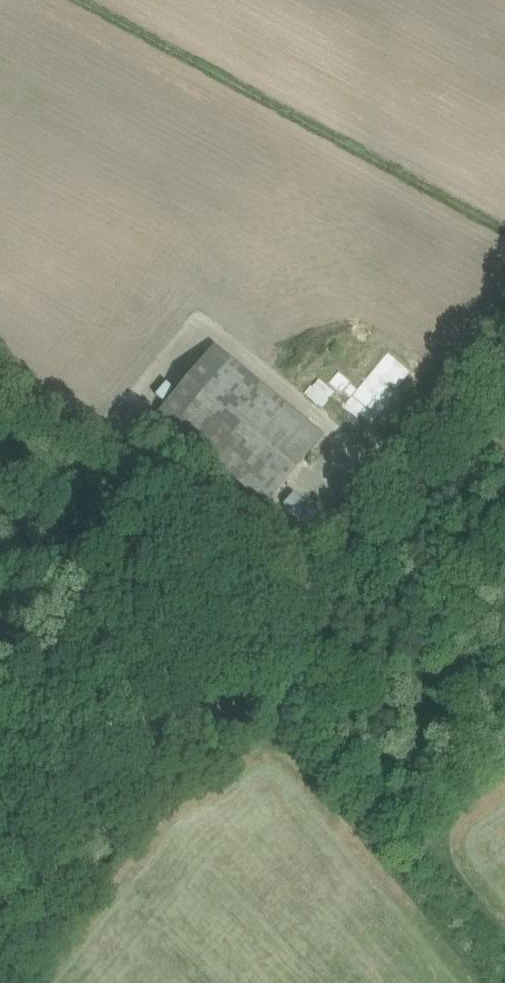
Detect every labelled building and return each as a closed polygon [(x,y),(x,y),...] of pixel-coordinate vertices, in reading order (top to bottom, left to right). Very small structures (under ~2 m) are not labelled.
[(213,345),(157,412),(267,504),(323,437),(213,345)] [(388,351),(345,402),(371,425),(392,401),(389,399),(412,372),(388,351)]
